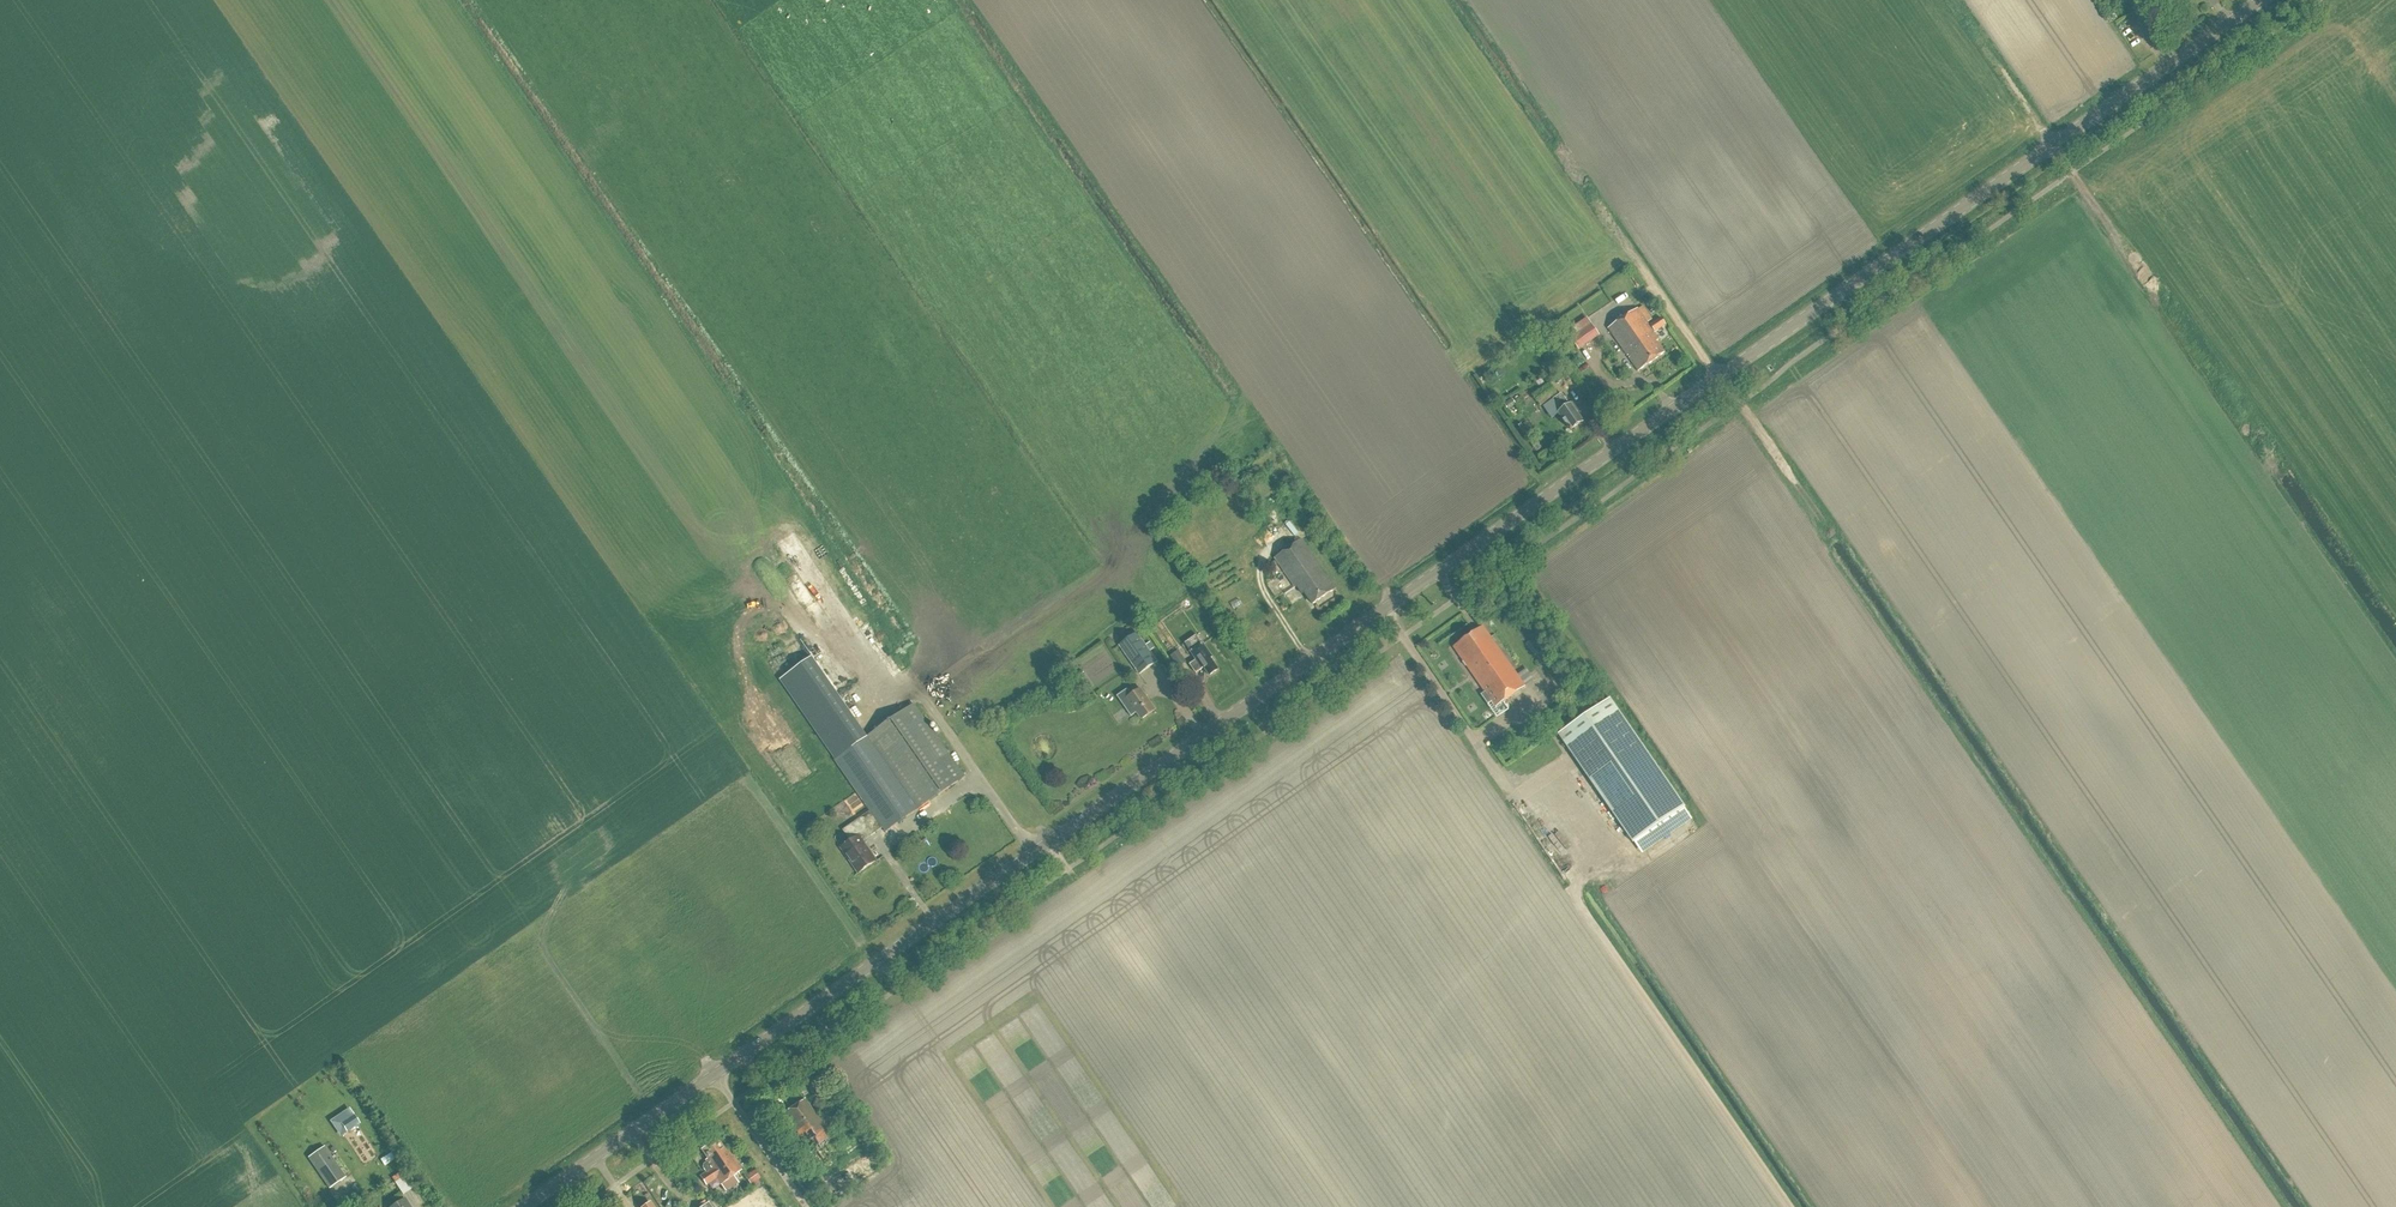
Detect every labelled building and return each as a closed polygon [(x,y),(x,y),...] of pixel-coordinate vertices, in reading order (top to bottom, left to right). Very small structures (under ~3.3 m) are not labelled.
[(1656,342),(1659,341),(1654,334),(1666,325),(1661,318),(1650,326),(1638,308),(1608,329),(1638,372),(1664,354),(1656,342)] [(1567,331),(1574,341),(1577,339),(1584,348),(1601,336),(1587,317),(1567,331)] [(1550,384),(1533,396),(1540,406),(1557,395),(1550,384)] [(1577,413),(1578,412),(1572,403),(1569,405),(1561,394),(1553,400),(1561,411),(1558,413),(1570,431),(1583,422),(1577,413)] [(1512,400),(1504,406),(1508,411),(1516,405),(1512,400)] [(1304,593),(1313,605),(1335,589),(1302,540),(1275,558),(1295,588),(1297,587),(1302,594),(1304,593)] [(1488,704),(1491,702),(1496,708),(1525,687),(1483,627),(1454,648),(1463,661),(1463,663),(1465,667),(1467,667),(1485,692),(1481,695),(1481,694),(1480,695),(1487,705),(1488,704)] [(1140,675),(1157,663),(1150,652),(1154,649),(1150,643),(1146,646),(1137,633),(1119,646),(1140,675)] [(1204,668),(1209,676),(1218,670),(1211,659),(1212,658),(1203,644),(1195,649),(1194,647),(1190,650),(1191,652),(1191,653),(1196,661),(1190,665),(1196,674),(1204,668)] [(1170,656),(1178,668),(1186,663),(1178,651),(1170,656)] [(812,659),(780,681),(836,760),(860,794),(872,812),(844,831),(852,841),(842,848),(859,873),(876,862),(869,852),(868,852),(863,845),(867,843),(865,840),(883,827),(886,832),(965,777),(914,705),(868,738),(812,659)] [(1137,713),(1141,720),(1155,710),(1141,689),(1132,695),(1128,689),(1117,697),(1131,717),(1137,713)] [(1558,735),(1633,844),(1685,808),(1610,699),(1558,735)] [(813,1112),(804,1099),(780,1116),(814,1166),(841,1147),(822,1119),(821,1119),(815,1110),(813,1112)] [(356,1115),(342,1124),(348,1132),(361,1123),(356,1115)] [(728,1149),(725,1151),(717,1139),(701,1149),(707,1159),(705,1160),(707,1163),(704,1165),(703,1168),(706,1172),(700,1177),(706,1185),(716,1178),(720,1185),(729,1179),(734,1185),(738,1182),(733,1176),(742,1169),(728,1149)] [(340,1170),(332,1158),(324,1146),(308,1157),(329,1189),(346,1178),(340,1170)] [(753,1171),(744,1178),(749,1186),(759,1179),(753,1171)] [(398,1179),(390,1182),(396,1195),(403,1191),(398,1179)]
